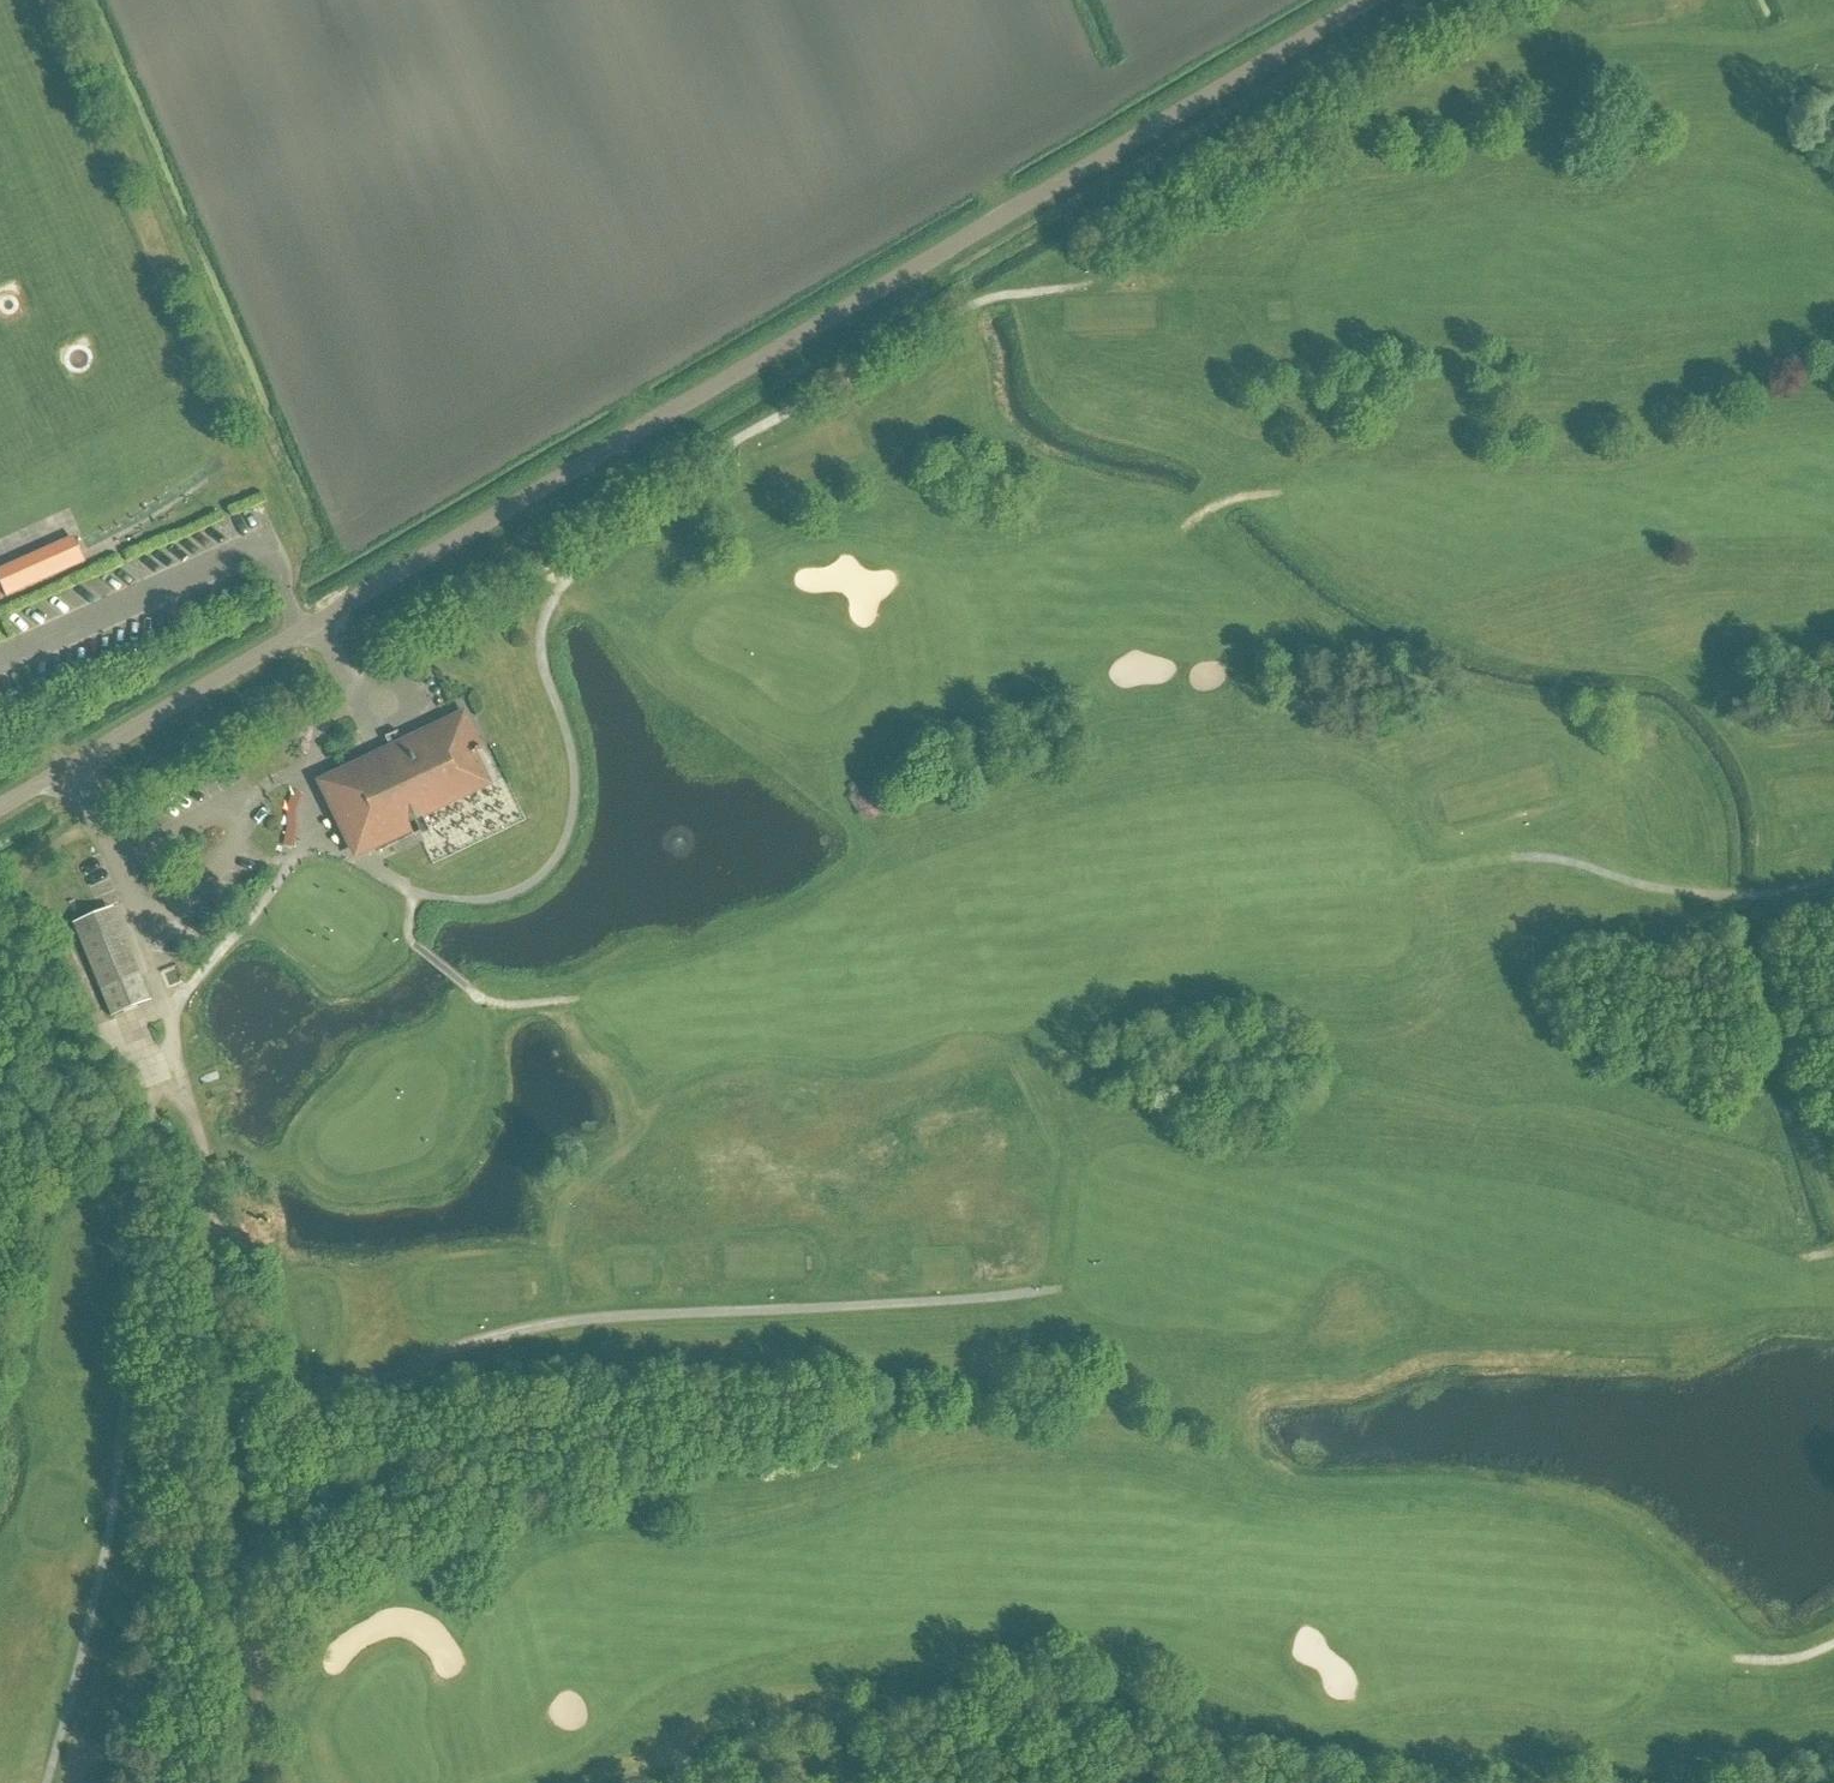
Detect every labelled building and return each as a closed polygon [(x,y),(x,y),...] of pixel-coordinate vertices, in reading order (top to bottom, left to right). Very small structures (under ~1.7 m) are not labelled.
[(1077,262),(1077,278),(1089,278),(1089,262),(1077,262)] [(0,565),(0,574),(10,596),(89,561),(76,531),(0,565)] [(386,739),(395,757),(331,787),(360,848),(409,825),(407,820),(422,813),(424,817),(484,789),(470,760),(483,753),(465,715),(404,744),(399,732),(386,739)] [(113,1018),(151,1003),(140,975),(133,978),(106,912),(75,925),(113,1018)]
